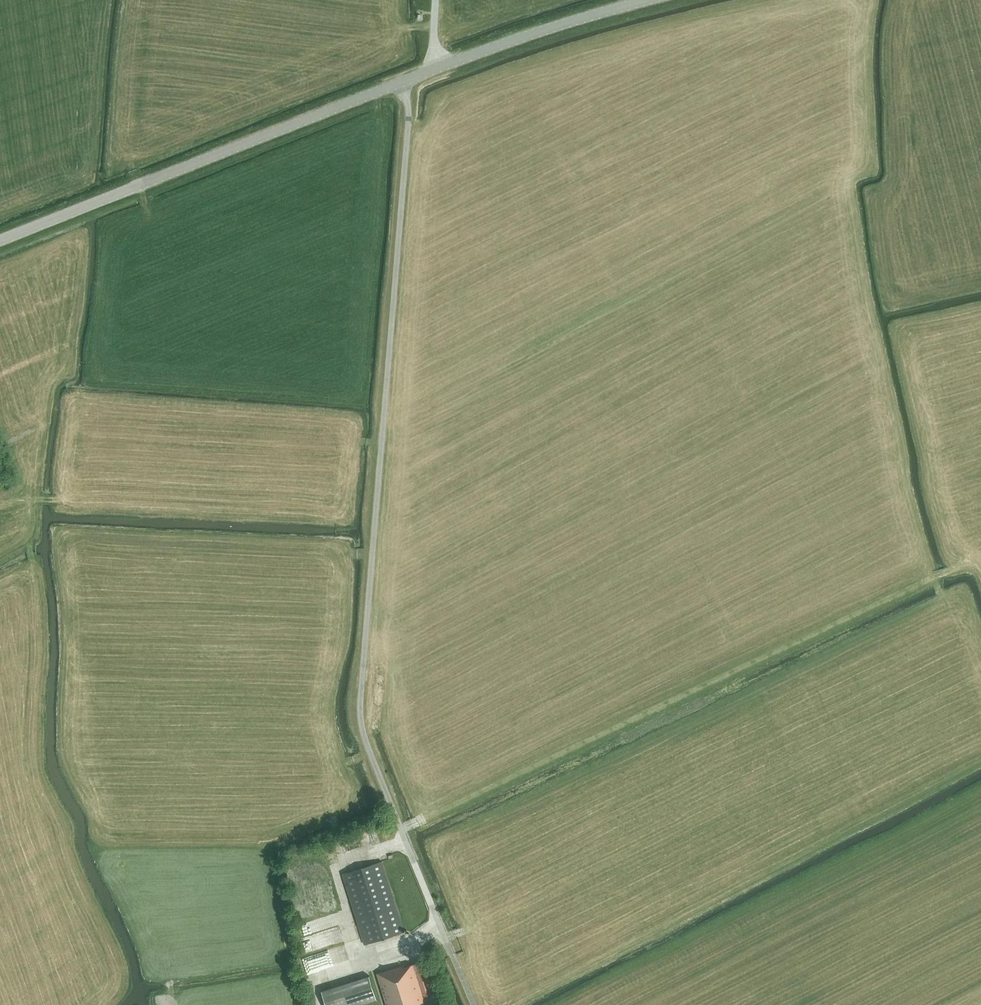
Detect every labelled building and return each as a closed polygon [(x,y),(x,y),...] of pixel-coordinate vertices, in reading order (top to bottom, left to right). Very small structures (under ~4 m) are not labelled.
[(365,944),(404,931),(382,861),(343,873),(365,944)] [(424,995),(432,993),(428,979),(429,979),(423,960),(405,966),(404,964),(377,973),(387,1004),(427,1004),(424,995)] [(370,975),(322,990),(327,1004),(354,1004),(377,998),(370,975)]
